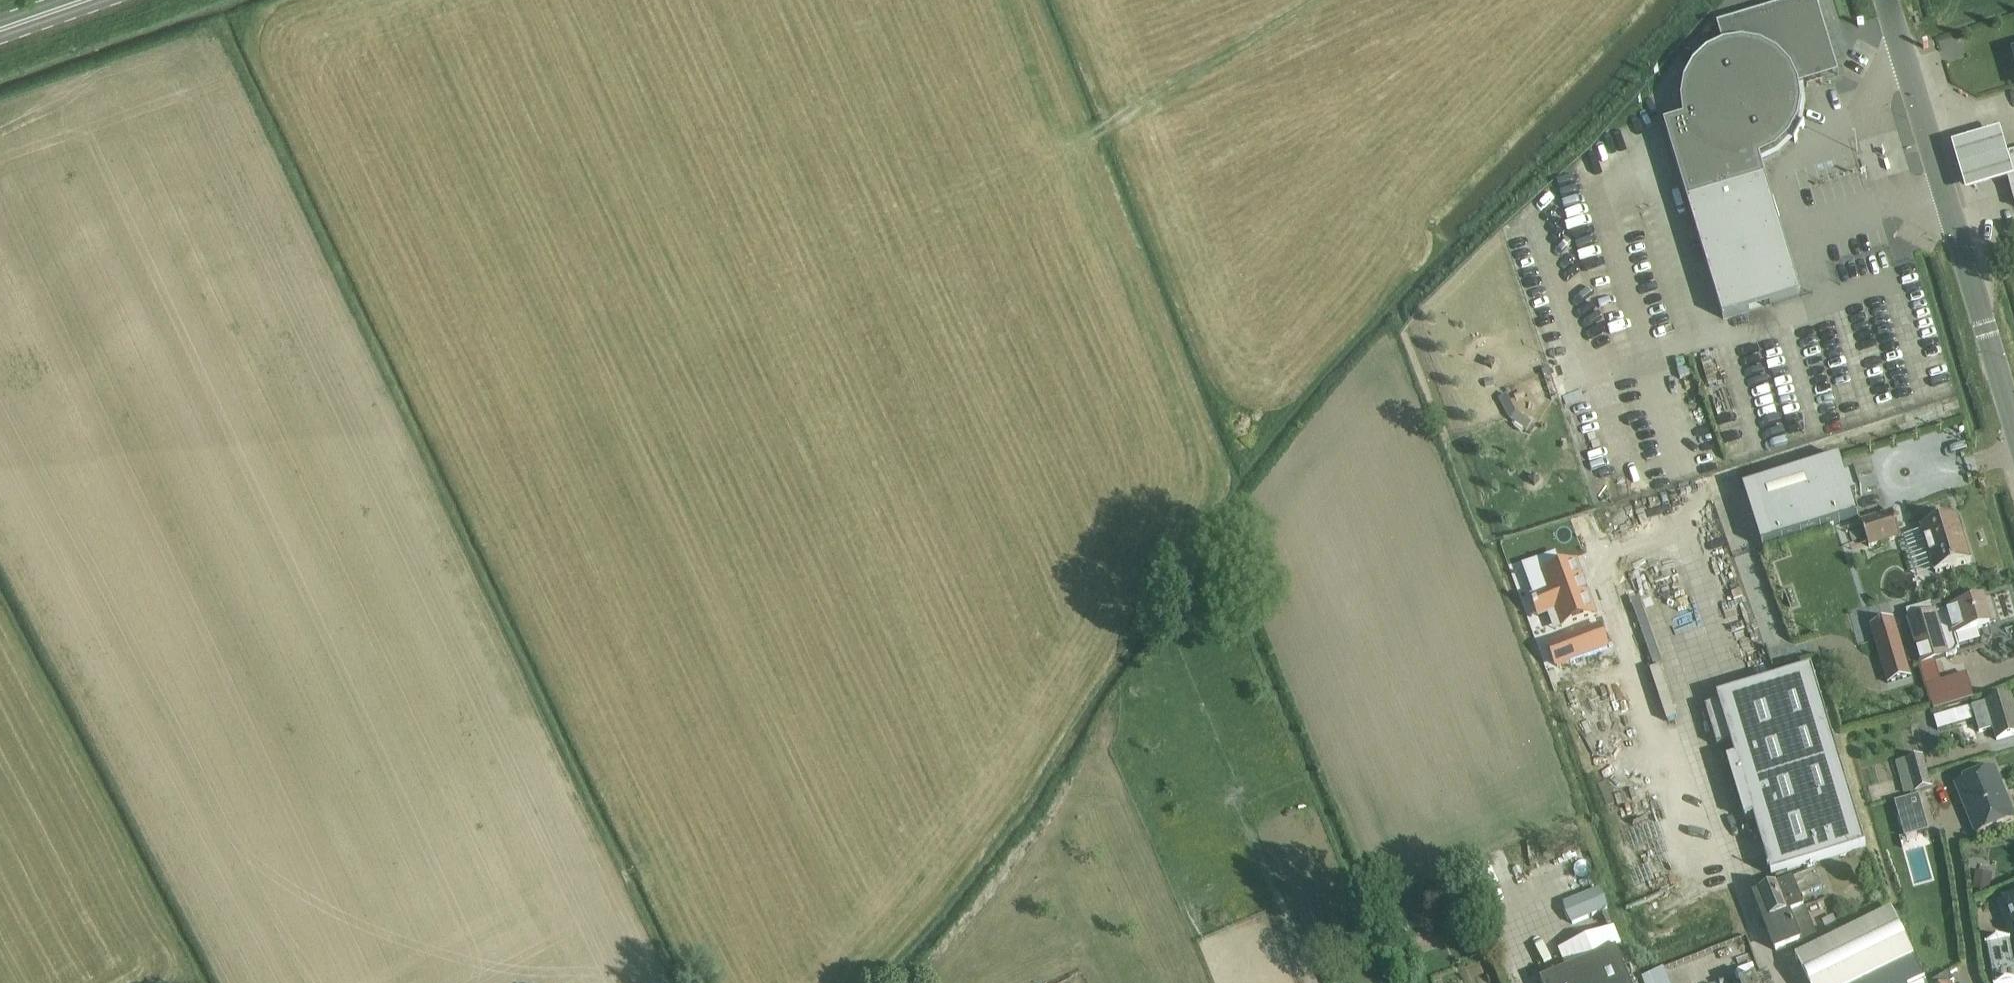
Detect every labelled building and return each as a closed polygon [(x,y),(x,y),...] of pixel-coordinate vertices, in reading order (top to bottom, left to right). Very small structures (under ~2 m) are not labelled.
[(1664,125),(1688,203),(1723,318),(1802,294),(1767,179),(1761,160),(1777,152),(1790,139),(1799,122),(1802,104),(1800,86),(1839,74),(1817,0),(1800,0),(1796,1),(1717,25),(1723,45),(1707,53),(1694,66),(1685,82),(1682,101),(1684,119),(1664,125)] [(1998,126),(1951,140),(1965,188),(2012,174),(1998,126)] [(2003,159),(2013,197),(2013,156),(2003,159)] [(1840,458),(1744,489),(1762,547),(1859,517),(1852,497),(1860,494),(1861,496),(1862,496),(1855,473),(1854,473),(1854,475),(1846,478),(1840,458)] [(1861,522),(1869,546),(1901,536),(1893,512),(1861,522)] [(1957,516),(1922,528),(1936,573),(1971,562),(1957,516)] [(1542,543),(1515,551),(1537,612),(1548,608),(1553,625),(1594,610),(1572,546),(1545,555),(1542,543)] [(1666,663),(1646,597),(1626,603),(1632,626),(1645,622),(1658,665),(1666,663)] [(1910,622),(1907,623),(1919,665),(1931,661),(1956,654),(1959,648),(1956,635),(1968,631),(1968,632),(1971,631),(1990,625),(1990,623),(1996,621),(1992,610),(1986,611),(1983,601),(1983,599),(1964,605),(1961,605),(1961,606),(1947,610),(1935,614),(1932,604),(1907,611),(1910,622)] [(1894,618),(1870,625),(1888,684),(1911,677),(1902,648),(1894,618)] [(1600,626),(1549,645),(1557,667),(1582,657),(1608,648),(1600,626)] [(1772,876),(1867,847),(1813,669),(1718,697),(1719,704),(1706,708),(1718,747),(1731,742),(1736,759),(1728,761),(1745,816),(1753,814),(1772,876)] [(1979,732),(1993,728),(1997,740),(2013,735),(2013,706),(2011,695),(1972,707),(1979,732)] [(1934,718),(1938,730),(1958,724),(1954,712),(1934,718)] [(1887,769),(1892,788),(1902,785),(1903,789),(1905,795),(1932,788),(1924,756),(1907,760),(1906,758),(1897,761),(1898,765),(1887,769)] [(1976,836),(1987,831),(1987,832),(2004,825),(2004,824),(2013,820),(2013,815),(1995,768),(1955,784),(1976,836)] [(1920,796),(1895,803),(1905,838),(1930,831),(1920,796)] [(1923,846),(1906,850),(1915,883),(1932,878),(1923,846)] [(1773,889),(1754,896),(1764,920),(1769,918),(1770,922),(1801,909),(1800,907),(1797,899),(1824,888),(1823,884),(1817,871),(1773,889)] [(1976,871),(1972,889),(1988,893),(1992,874),(1976,871)] [(1599,888),(1563,903),(1572,925),(1608,910),(1599,888)] [(2004,901),(2013,926),(2013,897),(2004,901)] [(1829,899),(1820,902),(1822,909),(1832,905),(1829,899)] [(1807,915),(1804,906),(1800,907),(1801,909),(1770,922),(1769,918),(1764,920),(1776,951),(1812,937),(1814,933),(1807,915)] [(1892,912),(1796,958),(1808,982),(1921,982),(1926,981),(1892,912)] [(1827,931),(1832,940),(1841,935),(1837,926),(1827,931)] [(1986,944),(1994,982),(2013,982),(2013,960),(2010,939),(1986,944)] [(1541,981),(1542,982),(1631,982),(1617,949),(1541,981)] [(1641,978),(1643,982),(1669,982),(1664,969),(1641,978)] [(1954,981),(1949,972),(1930,982),(1951,982),(1954,981)] [(1768,974),(1750,982),(1747,982),(1772,982),(1768,974)]
